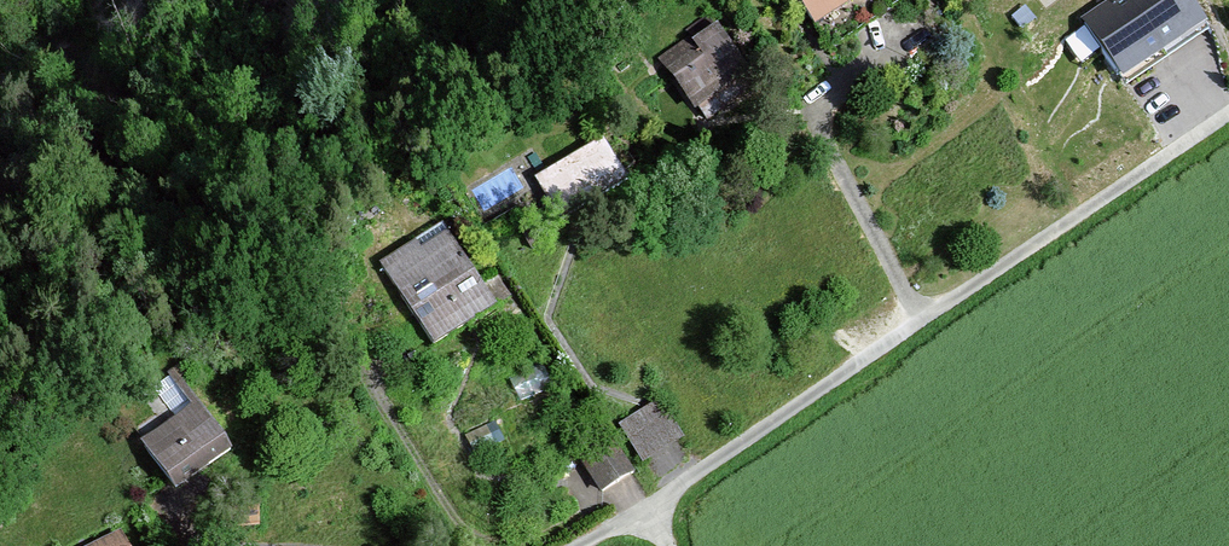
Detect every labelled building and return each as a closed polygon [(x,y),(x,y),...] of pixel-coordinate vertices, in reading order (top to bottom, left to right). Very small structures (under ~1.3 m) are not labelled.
[(838,0),(807,0),(817,15),(838,0)] [(1187,0),(1118,0),(1089,20),(1123,70),(1199,18),(1187,0)] [(746,76),(710,24),(653,64),(689,115),(746,76)] [(557,212),(623,175),(602,138),(536,175),(557,212)] [(385,263),(435,338),(492,301),(446,232),(420,249),(416,243),(385,263)] [(643,457),(681,435),(661,401),(623,423),(643,457)] [(178,480),(226,446),(196,403),(148,438),(178,480)] [(603,487),(632,469),(609,435),(581,453),(603,487)] [(118,531),(90,545),(126,545),(118,531)]
